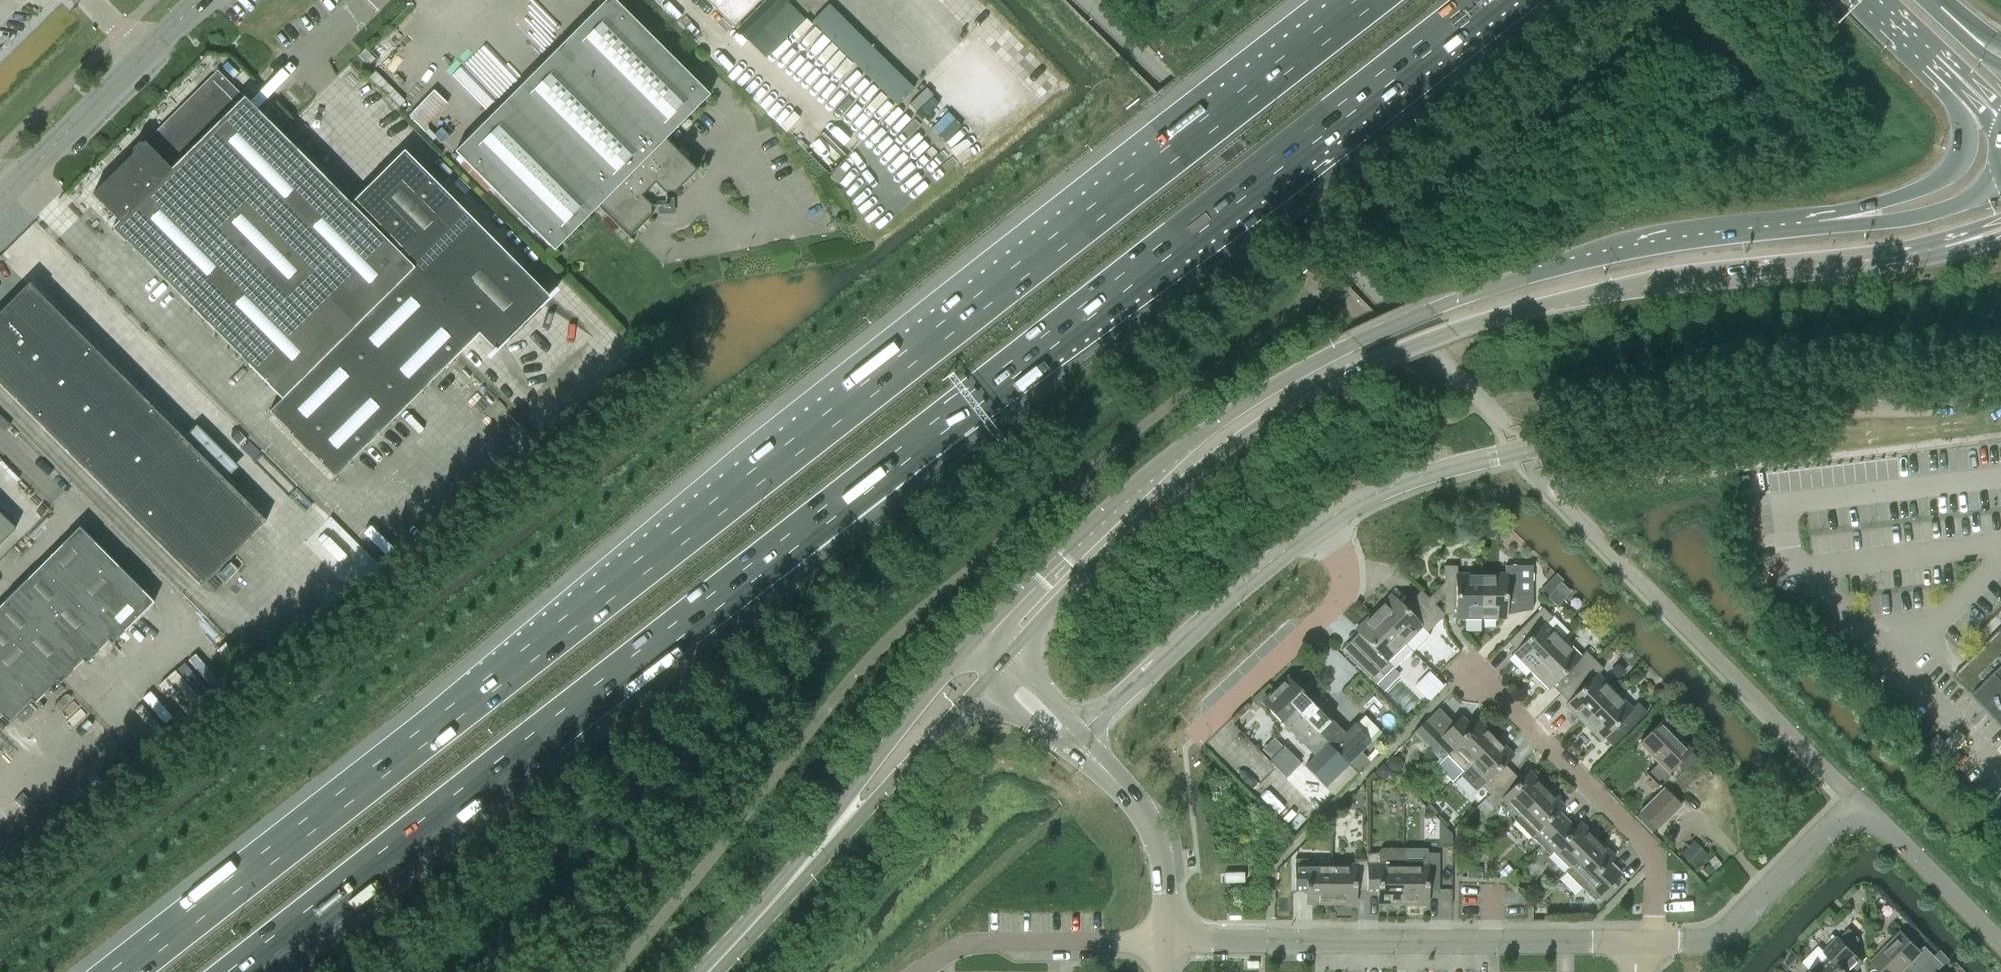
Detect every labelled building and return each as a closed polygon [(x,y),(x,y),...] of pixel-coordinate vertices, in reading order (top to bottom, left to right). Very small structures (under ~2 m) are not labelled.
[(554,250),(598,207),(629,238),(697,170),(665,139),(709,95),(614,0),(606,0),(455,152),(554,250)] [(733,28),(761,0),(705,0),(733,28)] [(358,56),(368,66),(375,59),(365,49),(358,56)] [(176,168),(246,99),(217,70),(148,140),(176,168)] [(176,168),(148,140),(144,143),(139,143),(133,149),(133,154),(92,194),(119,221),(112,228),(282,399),(269,412),(334,477),(479,334),(497,352),(551,298),(404,151),(350,204),(246,99),(176,168)] [(201,586),(266,521),(30,283),(0,313),(0,384),(201,586)] [(1314,453),(1319,464),(1334,457),(1329,446),(1314,453)] [(16,529),(0,513),(0,544),(16,529)] [(80,527),(38,569),(66,597),(107,555),(80,527)] [(66,597),(89,620),(131,579),(107,555),(66,597)] [(1480,619),(1480,574),(1456,574),(1456,566),(1443,566),(1443,583),(1427,598),(1433,604),(1434,604),(1443,596),(1455,596),(1455,619),(1480,619)] [(1531,596),(1531,566),(1504,566),(1504,574),(1480,574),(1480,619),(1505,619),(1505,596),(1531,596)] [(38,569),(15,591),(43,619),(66,597),(38,569)] [(109,641),(112,644),(154,602),(131,579),(89,620),(109,640),(109,641)] [(15,591),(0,607),(0,621),(20,642),(43,619),(15,591)] [(1404,644),(1404,643),(1421,627),(1426,633),(1444,615),(1433,604),(1427,598),(1420,591),(1420,592),(1412,600),(1414,602),(1406,611),(1390,594),(1372,612),(1404,644)] [(109,640),(89,620),(66,597),(43,619),(84,660),(83,660),(86,663),(109,641),(109,640)] [(1513,653),(1530,671),(1562,640),(1545,623),(1551,617),(1541,608),(1520,629),(1529,637),(1513,653)] [(1404,643),(1404,644),(1372,612),(1354,630),(1370,646),(1353,663),(1374,684),(1392,666),(1394,668),(1411,651),(1404,643)] [(61,683),(83,660),(84,660),(43,619),(20,642),(58,680),(61,683)] [(58,680),(20,642),(0,621),(0,717),(2,715),(6,719),(9,722),(17,713),(18,713),(32,699),(35,702),(43,694),(44,694),(58,680)] [(1954,675),(1984,706),(1990,711),(2000,723),(2000,629),(1968,662),(1956,673),(1954,675)] [(1572,681),(1593,660),(1585,651),(1579,657),(1562,640),(1530,671),(1548,689),(1564,673),(1572,681)] [(1564,705),(1582,723),(1614,692),(1597,675),(1602,669),(1593,660),(1572,681),(1580,689),(1564,705)] [(1415,686),(1429,700),(1444,686),(1429,672),(1415,686)] [(1342,735),(1327,720),(1328,719),(1287,677),(1284,681),(1282,678),(1273,688),(1327,743),(1347,763),(1370,741),(1371,742),(1381,732),(1365,715),(1355,725),(1353,724),(1342,735)] [(1323,786),(1347,763),(1327,743),(1273,688),(1262,698),(1264,700),(1261,703),(1302,744),(1304,743),(1314,754),(1303,765),(1323,786)] [(1614,692),(1582,723),(1600,741),(1616,725),(1624,734),(1646,713),(1636,703),(1631,709),(1614,692)] [(1462,771),(1468,766),(1495,738),(1478,720),(1470,728),(1460,718),(1454,724),(1445,716),(1420,740),(1438,758),(1435,761),(1435,766),(1451,782),(1462,771)] [(1671,774),(1668,771),(1689,750),(1661,721),(1639,743),(1657,763),(1646,774),(1658,787),(1671,774)] [(1953,750),(1966,738),(1958,730),(1945,742),(1953,750)] [(1489,794),(1511,772),(1503,764),(1512,755),(1495,738),(1468,766),(1484,782),(1480,785),(1489,794)] [(1301,763),(1286,748),(1272,763),(1286,777),(1301,763)] [(1518,816),(1546,789),(1529,771),(1520,780),(1511,772),(1489,794),(1485,799),(1494,808),(1502,800),(1518,816)] [(1562,823),(1554,815),(1563,806),(1546,789),(1518,816),(1514,820),(1540,845),(1562,823)] [(1663,789),(1640,812),(1657,829),(1680,806),(1663,789)] [(1569,867),(1597,839),(1580,822),(1570,831),(1562,823),(1540,845),(1549,855),(1553,851),(1568,867),(1569,867)] [(1616,877),(1605,866),(1614,857),(1597,839),(1569,867),(1568,867),(1564,871),(1582,889),(1582,888),(1593,899),(1616,877)] [(1378,891),(1378,904),(1402,904),(1402,865),(1403,865),(1403,849),(1384,849),(1381,849),(1379,851),(1379,853),(1366,853),(1366,859),(1366,891),(1378,891)] [(1425,865),(1403,865),(1402,904),(1426,904),(1426,891),(1438,891),(1438,853),(1425,853),(1425,865)] [(1330,904),(1330,865),(1307,865),(1307,859),(1294,859),(1294,891),(1306,891),(1306,904),(1330,904)] [(1366,891),(1366,859),(1353,859),(1353,865),(1330,865),(1330,904),(1354,904),(1354,891),(1366,891)] [(1244,872),(1224,873),(1224,877),(1225,882),(1225,883),(1245,883),(1244,872)] [(1591,920),(1599,911),(1602,908),(1597,903),(1591,909),(1591,920)] [(1934,956),(1924,947),(1920,952),(1901,933),(1871,962),(1881,971),(1901,971),(1908,964),(1916,971),(1918,971),(1934,956)] [(1812,971),(1853,971),(1855,971),(1849,966),(1857,958),(1838,938),(1824,952),(1830,958),(1823,965),(1821,963),(1812,971)] [(1934,956),(1918,971),(1936,971),(1943,965),(1934,956)]
